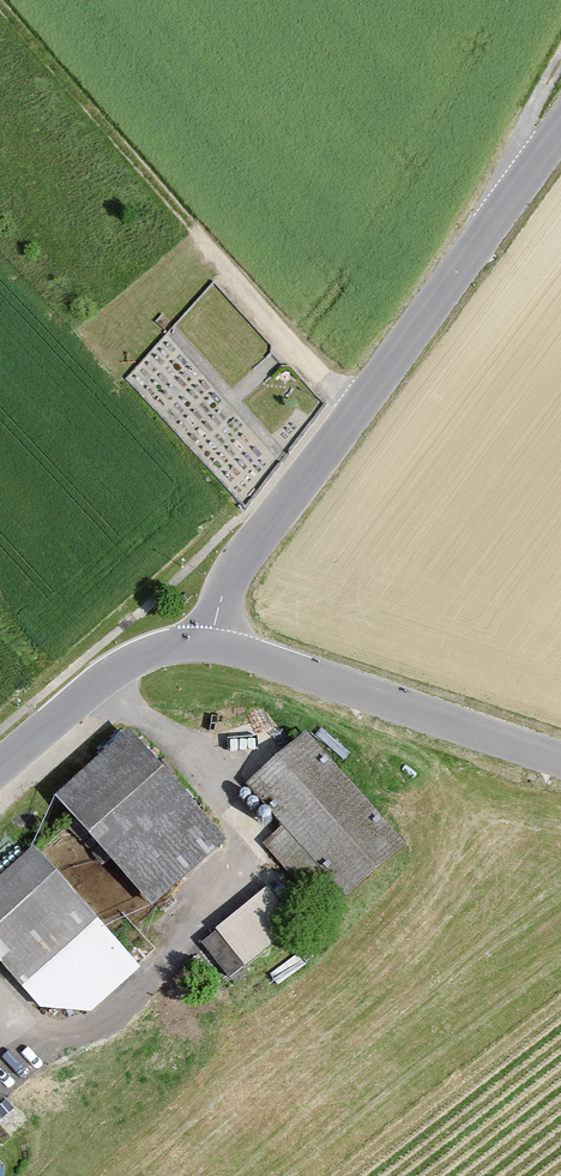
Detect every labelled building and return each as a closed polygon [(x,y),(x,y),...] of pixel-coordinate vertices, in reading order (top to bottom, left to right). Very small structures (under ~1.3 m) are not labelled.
[(403,850),(305,739),(243,791),(281,833),(263,850),(302,896),(323,880),(343,902),(403,850)] [(221,850),(125,741),(55,802),(151,911),(221,850)] [(24,859),(0,881),(0,965),(46,1015),(112,954),(24,859)] [(265,895),(217,934),(246,970),(294,931),(265,895)]
